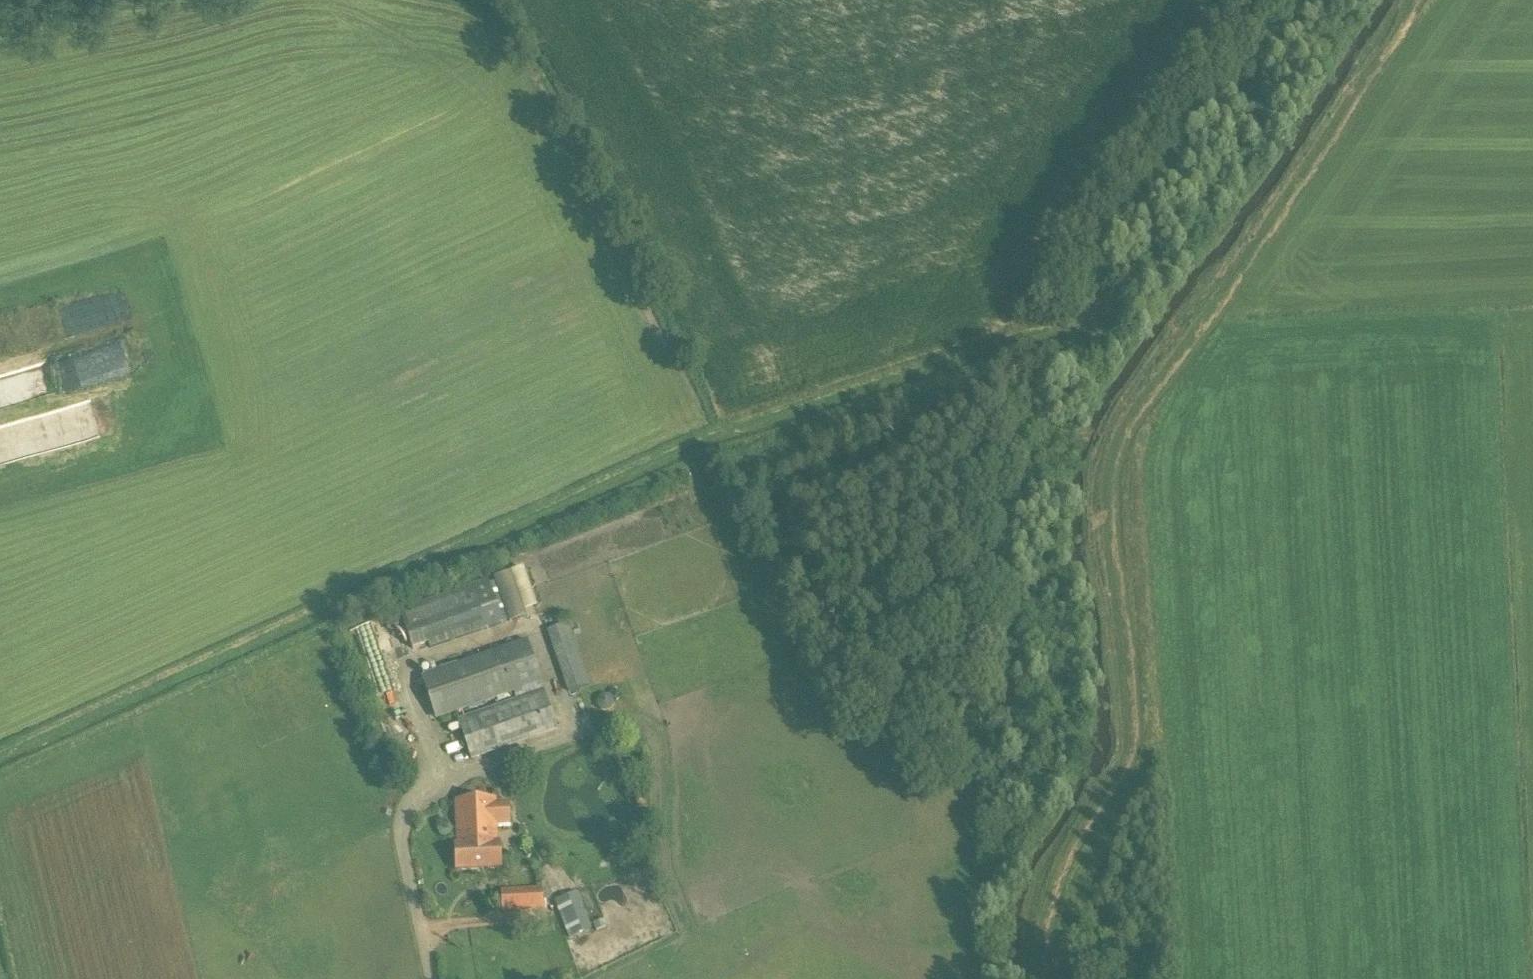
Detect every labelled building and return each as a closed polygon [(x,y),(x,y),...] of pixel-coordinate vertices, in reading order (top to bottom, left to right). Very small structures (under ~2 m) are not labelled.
[(430,649),(485,630),(503,623),(488,579),(469,586),(398,610),(412,650),(428,645),(430,649)] [(526,639),(508,646),(420,676),(436,721),(514,693),(516,699),(457,719),(471,760),(558,730),(539,674),(526,639)] [(497,801),(497,798),(454,800),(456,844),(455,845),(456,871),(501,869),(500,842),(498,842),(498,826),(511,825),(510,800),(497,801)] [(502,912),(543,910),(542,889),(501,890),(502,912)] [(568,937),(592,928),(578,893),(555,902),(568,937)]
